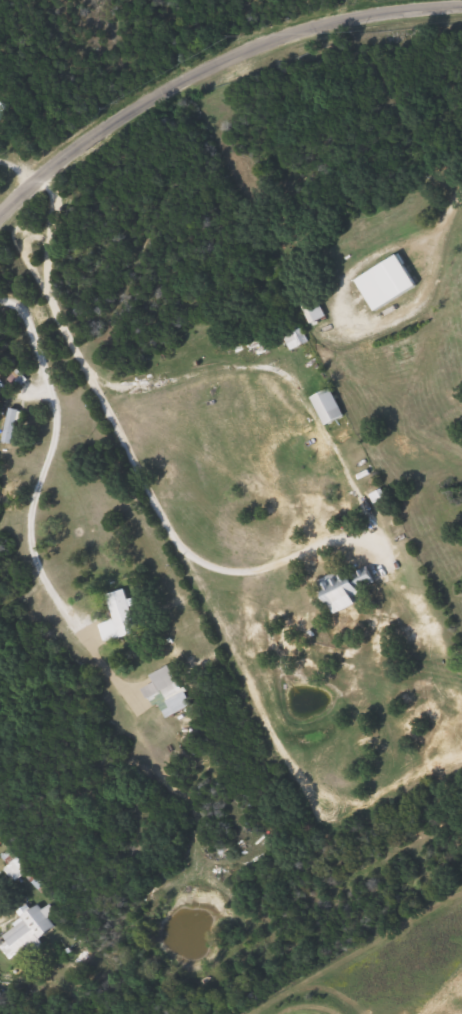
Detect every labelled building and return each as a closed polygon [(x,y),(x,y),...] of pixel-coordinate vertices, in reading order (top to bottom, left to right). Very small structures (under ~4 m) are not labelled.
[(351,279),(392,253),(412,285),(371,311),(351,279)] [(322,316),(307,324),(294,298),(310,291),(322,316)] [(304,341),(288,350),(274,325),(290,316),(304,341)] [(309,394),(329,388),(339,417),(318,424),(309,394)] [(8,443),(0,442),(0,427),(4,408),(14,410),(8,443)] [(356,592),(360,598),(332,615),(315,588),(359,562),(371,582),(356,592)] [(120,589),(135,632),(103,642),(96,623),(110,618),(102,595),(120,589)] [(147,674),(167,664),(186,705),(167,715),(147,674)] [(9,879),(0,867),(13,858),(21,871),(9,879)] [(39,947),(15,960),(0,933),(19,923),(14,914),(33,904),(36,910),(44,905),(49,913),(43,916),(50,928),(33,937),(39,947)]
